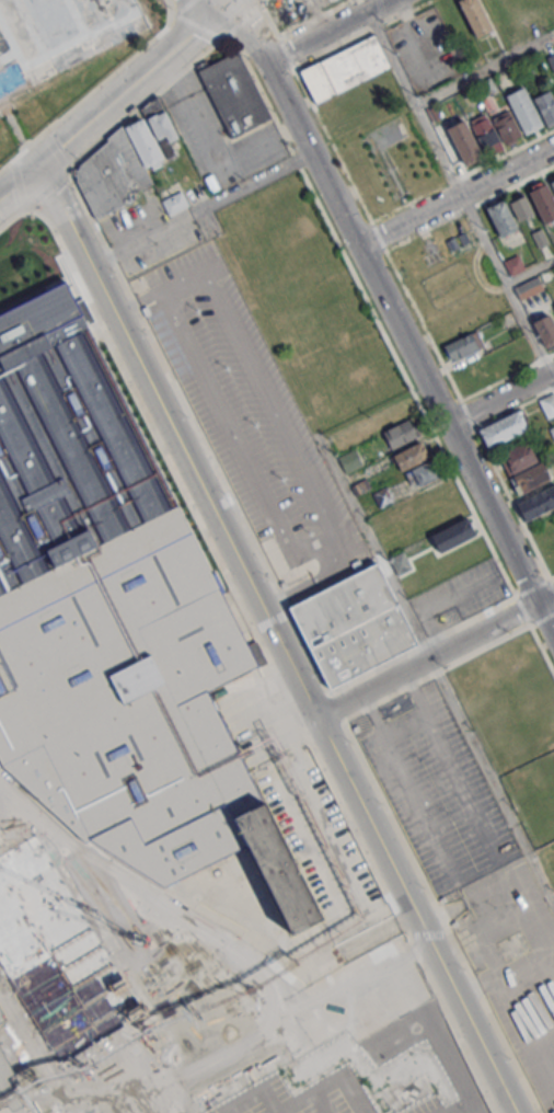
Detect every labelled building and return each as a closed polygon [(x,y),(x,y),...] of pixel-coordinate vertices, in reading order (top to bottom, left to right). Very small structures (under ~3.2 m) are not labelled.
[(476,38),(493,30),(478,0),(458,0),(476,38)] [(299,70),(316,103),(390,67),(371,33),(299,70)] [(270,117),(232,137),(197,70),(239,51),(270,117)] [(523,87),(506,94),(527,135),(543,126),(523,87)] [(533,99),(547,127),(553,123),(553,100),(550,91),(533,99)] [(94,219),(137,200),(134,192),(153,183),(148,171),(158,167),(167,159),(176,155),(171,143),(178,138),(164,108),(122,127),(72,170),(94,219)] [(508,110),(489,119),(504,145),(508,144),(509,146),(517,141),(516,139),(522,136),(508,110)] [(465,118),(450,124),(449,120),(436,126),(456,172),(483,161),(465,118)] [(530,185),(532,188),(528,191),(543,222),(553,218),(553,201),(545,183),(541,185),(540,181),(530,185)] [(162,201),(168,215),(188,204),(181,191),(162,201)] [(522,192),(507,199),(517,221),(533,214),(522,192)] [(503,199),(486,207),(500,237),(517,228),(503,199)] [(541,228),(531,232),(538,248),(549,243),(541,228)] [(517,254),(503,261),(510,275),(523,268),(517,254)] [(538,276),(513,287),(520,301),(544,289),(538,276)] [(83,841),(89,839),(162,886),(245,845),(290,934),(322,918),(208,691),(266,663),(255,640),(245,644),(65,282),(0,314),(0,765),(83,841)] [(531,321),(545,349),(553,345),(553,326),(547,313),(531,321)] [(444,346),(452,363),(485,347),(476,329),(444,346)] [(540,400),(549,417),(553,415),(553,395),(553,393),(540,400)] [(521,409),(478,429),(488,448),(528,428),(523,420),(527,418),(521,409)] [(390,449),(421,434),(413,417),(382,431),(390,449)] [(528,440),(499,454),(509,474),(538,461),(528,440)] [(412,490),(439,478),(423,441),(392,454),(400,472),(404,470),(412,490)] [(338,456),(346,473),(362,465),(354,448),(338,456)] [(542,462),(512,478),(517,485),(512,487),(517,496),(551,479),(542,462)] [(517,503),(526,521),(553,507),(553,484),(517,503)] [(430,534),(438,553),(477,535),(468,517),(430,534)] [(398,576),(413,568),(403,550),(388,558),(398,576)] [(417,647),(379,563),(289,603),(326,688),(417,647)] [(37,1029),(41,1026),(61,1062),(141,1013),(41,845),(34,849),(27,837),(0,853),(0,965),(37,1029)] [(198,949),(198,983),(229,983),(229,949),(198,949)] [(5,1105),(10,1112),(23,1104),(8,1078),(14,1075),(0,1051),(0,1109),(5,1105)]
